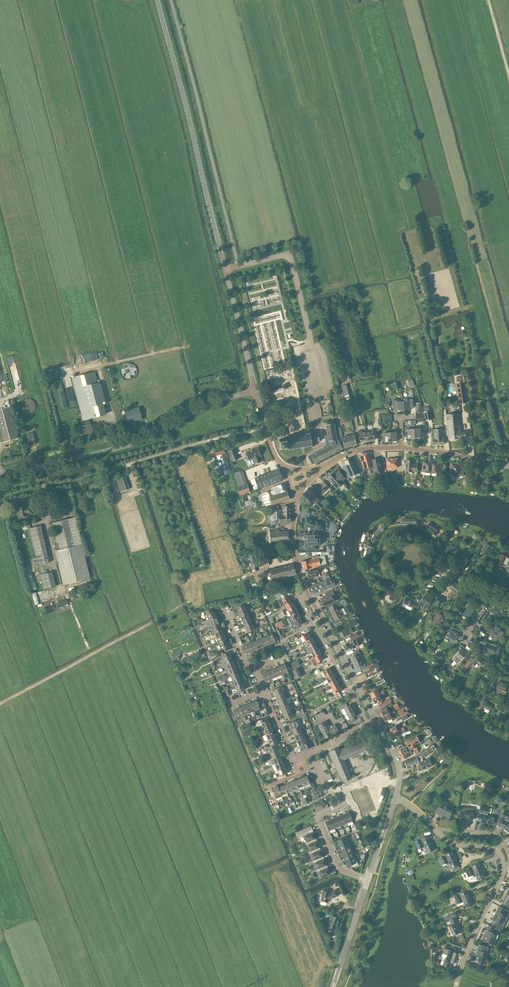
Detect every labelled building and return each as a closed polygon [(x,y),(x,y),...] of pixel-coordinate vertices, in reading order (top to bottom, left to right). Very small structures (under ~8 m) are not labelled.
[(428,295),(432,294),(429,281),(424,282),(428,295)] [(84,420),(89,419),(106,414),(103,401),(105,401),(101,383),(98,384),(95,371),(72,377),(83,420),(84,420)] [(463,376),(456,377),(457,382),(459,393),(458,393),(459,403),(459,404),(466,403),(466,402),(463,381),(464,381),(463,376)] [(341,386),(342,388),(349,410),(354,408),(347,384),(341,386)] [(409,399),(408,398),(404,398),(404,401),(403,401),(404,410),(410,410),(410,407),(413,407),(412,399),(409,399)] [(397,410),(404,410),(403,401),(396,401),(396,400),(396,399),(395,399),(394,399),(393,399),(392,400),(392,401),(392,406),(393,406),(394,408),(397,408),(397,410)] [(0,409),(0,432),(3,442),(19,438),(11,406),(0,409)] [(139,408),(124,412),(127,423),(142,419),(139,408)] [(432,419),(430,410),(423,412),(425,421),(432,419)] [(465,432),(461,432),(459,413),(446,414),(448,439),(466,438),(465,432)] [(89,419),(84,420),(86,425),(78,427),(81,436),(93,433),(91,423),(91,424),(89,419)] [(324,447),(310,454),(315,462),(342,448),(339,441),(337,441),(337,440),(334,423),(326,425),(328,435),(325,436),(326,445),(324,446),(324,447)] [(370,431),(366,432),(367,440),(374,440),(373,429),(369,429),(370,431)] [(432,444),(444,444),(444,438),(443,438),(443,429),(434,429),(434,438),(432,438),(432,444)] [(367,440),(366,432),(362,432),(362,430),(358,430),(359,441),(367,440)] [(34,433),(27,435),(30,445),(37,444),(34,433)] [(287,440),(286,441),(287,447),(288,447),(288,450),(312,446),(312,442),(320,441),(318,433),(310,434),(310,433),(286,437),(287,440)] [(354,434),(342,437),(344,448),(357,445),(354,434)] [(281,448),(288,447),(287,447),(286,441),(287,440),(281,441),(279,439),(278,440),(280,442),(281,447),(279,449),(280,449),(281,448)] [(214,449),(214,451),(215,455),(225,452),(224,446),(214,449)] [(235,448),(228,451),(232,461),(239,458),(235,448)] [(250,450),(246,452),(246,453),(245,453),(247,459),(248,458),(248,459),(250,459),(252,463),(254,463),(257,462),(258,463),(261,462),(260,461),(261,461),(260,455),(258,448),(253,449),(250,450)] [(374,469),(373,466),(369,452),(359,454),(364,468),(369,467),(370,470),(374,469)] [(360,476),(359,472),(360,472),(353,456),(341,461),(348,477),(354,475),(355,478),(360,476)] [(230,467),(227,458),(221,460),(223,469),(230,467)] [(378,458),(372,459),(375,471),(381,470),(378,458)] [(395,458),(384,459),(385,468),(388,468),(388,470),(390,470),(398,469),(398,462),(395,462),(395,458)] [(422,471),(431,472),(432,460),(428,459),(428,463),(423,462),(422,471)] [(412,471),(417,471),(418,464),(413,463),(413,460),(405,460),(405,465),(405,471),(412,471)] [(432,460),(431,472),(440,473),(441,464),(435,463),(434,463),(434,460),(432,460)] [(448,473),(452,474),(452,475),(459,477),(460,475),(463,476),(464,467),(461,467),(462,464),(450,462),(448,473)] [(279,469),(271,472),(255,477),(259,488),(283,480),(279,469)] [(250,491),(247,484),(244,472),(243,470),(232,473),(233,475),(234,483),(236,487),(238,494),(239,493),(240,495),(250,491)] [(329,476),(327,478),(332,484),(333,484),(336,487),(336,488),(343,482),(342,480),(345,477),(339,471),(336,474),(334,472),(332,474),(331,473),(329,476)] [(116,480),(120,492),(127,490),(123,478),(116,480)] [(319,496),(329,487),(323,481),(314,490),(319,496)] [(284,483),(272,487),(272,490),(268,492),(268,491),(261,493),(262,494),(258,495),(261,506),(271,503),(271,505),(290,499),(284,483)] [(308,500),(309,500),(315,505),(314,507),(318,510),(324,503),(313,494),(308,500)] [(25,506),(18,507),(20,517),(27,515),(27,513),(30,513),(29,507),(26,508),(25,506)] [(279,515),(277,515),(277,519),(277,521),(279,521),(279,523),(285,522),(285,524),(289,523),(289,522),(291,522),(290,506),(283,506),(283,507),(282,507),(282,510),(278,510),(279,515)] [(308,526),(307,531),(315,531),(316,529),(320,530),(322,523),(325,524),(326,520),(319,516),(319,519),(314,518),(313,520),(310,519),(310,518),(308,518),(307,519),(307,518),(306,518),(306,519),(304,525),(305,526),(305,525),(308,526)] [(52,522),(57,542),(54,543),(63,584),(89,578),(81,544),(82,544),(75,517),(52,522)] [(428,522),(424,527),(436,535),(440,530),(428,522)] [(378,537),(385,528),(386,527),(387,525),(385,524),(384,525),(382,523),(374,534),(378,537)] [(50,562),(41,525),(28,528),(35,556),(32,557),(35,566),(50,562)] [(453,527),(447,536),(450,538),(450,537),(451,538),(454,535),(452,534),(456,530),(456,529),(453,527)] [(284,543),(283,541),(289,540),(288,531),(270,532),(271,542),(278,541),(278,544),(284,543)] [(315,531),(307,531),(305,531),(304,531),(304,532),(304,536),(304,540),(304,544),(304,545),(305,545),(306,549),(305,549),(305,550),(306,550),(306,549),(316,549),(316,545),(320,545),(320,535),(318,535),(318,532),(315,532),(315,531)] [(452,544),(449,546),(449,548),(445,550),(446,554),(448,553),(449,556),(458,553),(457,550),(456,546),(453,547),(452,544)] [(487,544),(483,549),(486,551),(484,554),(486,556),(492,547),(487,544)] [(371,558),(373,547),(367,546),(367,548),(365,556),(371,558)] [(254,554),(254,553),(248,555),(253,571),(258,569),(255,557),(257,556),(256,553),(254,554)] [(507,556),(500,553),(495,563),(501,567),(507,556)] [(303,570),(318,566),(321,565),(327,564),(324,555),(318,556),(318,555),(313,557),(312,557),(312,558),(310,559),(301,561),(303,570)] [(293,563),(270,570),(273,580),(296,574),(293,563)] [(318,572),(317,569),(307,571),(309,578),(317,576),(316,573),(318,572)] [(39,575),(43,589),(55,586),(51,572),(39,575)] [(27,575),(32,591),(38,588),(33,573),(27,575)] [(500,581),(507,584),(508,584),(508,578),(503,576),(502,577),(501,580),(500,581)] [(333,577),(330,578),(325,580),(328,588),(336,585),(333,577)] [(461,587),(454,581),(448,588),(455,594),(461,587)] [(260,586),(262,592),(272,589),(271,583),(260,586)] [(311,594),(319,591),(316,584),(308,587),(311,594)] [(478,592),(470,587),(468,590),(476,595),(478,592)] [(393,601),(397,593),(386,588),(383,593),(390,596),(388,599),(393,601)] [(320,598),(323,605),(334,602),(332,597),(335,596),(333,590),(325,593),(326,596),(320,598)] [(425,594),(419,602),(427,607),(433,599),(425,594)] [(281,607),(285,605),(290,602),(287,596),(285,597),(282,599),(281,597),(277,600),(281,607)] [(403,603),(412,607),(415,601),(406,597),(403,603)] [(292,601),(290,602),(285,605),(288,610),(295,606),(292,601)] [(330,610),(335,620),(344,616),(340,609),(338,610),(336,607),(341,605),(339,601),(332,604),(333,605),(328,607),(330,610)] [(491,609),(501,614),(504,607),(494,602),(491,609)] [(250,609),(247,610),(245,605),(244,604),(238,606),(238,608),(237,609),(240,615),(249,611),(250,612),(251,611),(250,609)] [(467,607),(462,615),(468,619),(473,611),(470,608),(471,607),(468,605),(467,607)] [(291,615),(298,611),(295,606),(288,610),(291,615)] [(214,618),(217,617),(214,611),(212,612),(211,609),(205,611),(208,619),(207,619),(208,620),(214,618)] [(250,617),(248,613),(250,612),(249,611),(240,615),(242,620),(250,617)] [(299,618),(301,617),(298,611),(291,615),(287,617),(290,623),(291,622),(294,621),(299,618)] [(438,612),(433,619),(439,624),(444,617),(438,612)] [(214,625),(219,622),(217,617),(214,618),(208,620),(207,619),(205,620),(206,623),(210,622),(211,626),(214,625)] [(252,622),(250,617),(242,620),(244,626),(253,623),(254,624),(256,623),(255,621),(252,622)] [(291,622),(290,623),(295,630),(299,628),(298,626),(303,623),(299,618),(294,621),(291,622)] [(345,637),(353,632),(350,627),(358,623),(355,618),(339,627),(345,637)] [(212,631),(213,632),(214,632),(222,628),(219,622),(214,625),(211,626),(213,630),(212,631)] [(253,624),(254,624),(253,623),(244,626),(247,632),(255,629),(253,624)] [(447,628),(445,633),(446,634),(456,639),(459,633),(458,633),(456,632),(457,629),(449,625),(448,628),(447,628)] [(489,632),(493,637),(501,630),(497,625),(489,632)] [(216,636),(216,638),(224,634),(222,628),(214,632),(213,632),(212,631),(210,631),(211,634),(211,636),(214,636),(215,635),(216,636)] [(265,632),(266,636),(270,644),(276,641),(275,640),(277,639),(274,633),(268,635),(266,631),(265,632)] [(302,635),(305,641),(311,638),(307,632),(302,635)] [(217,644),(227,640),(224,634),(216,638),(214,639),(215,643),(217,643),(217,644)] [(264,646),(260,637),(261,636),(261,634),(258,636),(259,639),(255,641),(258,649),(264,646)] [(362,635),(345,644),(348,650),(351,649),(355,647),(359,645),(357,641),(364,638),(362,635)] [(270,644),(266,636),(262,638),(261,636),(260,637),(264,646),(270,644)] [(306,648),(308,647),(308,646),(315,642),(312,637),(311,638),(305,641),(302,643),(303,646),(301,647),(302,650),(305,648),(306,648)] [(215,644),(216,646),(219,645),(222,652),(230,649),(229,646),(227,640),(217,644),(217,643),(215,643),(215,644)] [(252,651),(248,642),(250,641),(249,640),(246,641),(247,644),(241,646),(244,653),(246,652),(246,654),(252,651)] [(258,649),(255,641),(250,643),(250,641),(248,642),(252,651),(258,649)] [(308,646),(308,647),(311,652),(318,648),(315,642),(308,646)] [(496,647),(485,643),(484,650),(498,655),(500,648),(496,647)] [(318,648),(311,652),(314,657),(320,654),(319,654),(321,653),(318,648)] [(462,649),(454,658),(460,662),(467,654),(462,649)] [(354,655),(352,656),(357,667),(359,666),(361,670),(367,667),(364,663),(362,659),(360,660),(357,654),(360,653),(358,650),(353,653),(354,655)] [(221,667),(223,666),(222,663),(223,662),(224,664),(233,660),(231,654),(230,654),(229,651),(221,654),(223,657),(221,658),(220,659),(221,663),(220,664),(220,665),(220,667),(221,667)] [(311,658),(309,659),(314,667),(319,664),(318,662),(323,660),(320,654),(314,657),(311,658)] [(479,665),(482,661),(480,659),(480,658),(476,655),(470,662),(474,666),(477,663),(479,665)] [(224,666),(225,670),(228,669),(236,666),(233,660),(224,664),(223,662),(222,663),(223,666),(224,666)] [(297,660),(288,665),(291,670),(300,665),(297,660)] [(285,663),(279,666),(283,675),(281,675),(282,677),(285,676),(284,673),(290,670),(288,664),(286,665),(285,663)] [(238,672),(236,666),(228,669),(225,670),(227,674),(228,674),(229,675),(238,672)] [(283,675),(279,666),(273,668),(277,676),(281,674),(281,675),(283,675)] [(323,671),(326,677),(332,673),(329,667),(323,671)] [(273,668),(267,671),(271,680),(270,680),(271,682),(273,681),(272,678),(277,676),(273,668)] [(297,668),(292,671),(296,678),(301,675),(297,668)] [(271,680),(267,671),(262,673),(265,681),(269,679),(270,680),(271,680)] [(228,678),(231,676),(233,681),(241,677),(238,672),(229,675),(228,674),(227,674),(226,675),(228,678)] [(329,682),(335,679),(332,673),(326,677),(329,682)] [(241,677),(233,681),(234,684),(231,685),(232,686),(233,686),(234,687),(243,683),(241,677)] [(335,679),(329,682),(332,688),(339,685),(335,679)] [(499,680),(495,688),(504,692),(508,684),(499,680)] [(231,687),(232,689),(235,688),(237,692),(245,689),(243,683),(234,687),(233,686),(232,686),(231,687)] [(330,689),(327,691),(328,694),(333,691),(335,694),(342,690),(339,685),(332,688),(330,689)] [(273,689),(275,695),(283,692),(281,686),(273,689)] [(372,698),(384,692),(382,690),(378,692),(377,689),(369,693),(372,698)] [(286,691),(283,692),(275,695),(278,701),(286,698),(285,695),(287,694),(286,691)] [(384,692),(372,698),(375,703),(378,701),(380,704),(384,701),(383,701),(381,696),(385,694),(384,692)] [(383,701),(384,701),(385,705),(386,704),(388,703),(392,701),(394,700),(392,697),(392,696),(390,698),(383,701)] [(278,704),(279,707),(288,704),(286,698),(278,701),(279,704),(278,704)] [(482,699),(478,707),(483,709),(484,707),(490,710),(492,706),(486,703),(487,701),(482,699)] [(257,700),(251,702),(255,711),(253,712),(254,714),(257,713),(261,711),(261,710),(262,709),(261,707),(263,707),(265,706),(263,700),(261,701),(258,702),(257,700)] [(253,711),(253,712),(255,711),(251,702),(245,705),(248,713),(253,711)] [(290,703),(288,704),(279,707),(279,708),(280,707),(281,709),(280,710),(282,713),(291,709),(289,706),(291,705),(290,703)] [(347,713),(353,710),(350,705),(348,706),(346,703),(339,707),(341,710),(344,708),(347,713)] [(326,705),(309,713),(310,716),(321,710),(326,708),(327,708),(329,706),(328,704),(326,705)] [(245,705),(239,707),(243,716),(241,717),(242,719),(245,718),(244,715),(248,713),(245,705)] [(393,708),(388,711),(386,706),(380,709),(381,711),(380,712),(383,717),(394,711),(393,708)] [(234,721),(238,720),(237,718),(241,716),(241,717),(243,716),(239,707),(233,710),(234,713),(231,714),(233,719),(234,719),(234,721)] [(305,713),(304,710),(303,707),(301,708),(302,711),(296,713),(297,716),(305,713)] [(508,710),(499,707),(497,712),(498,712),(496,715),(502,717),(503,716),(505,717),(508,710)] [(293,709),(291,709),(282,713),(283,713),(285,719),(293,715),(292,712),(294,711),(293,709)] [(356,715),(353,710),(347,713),(350,719),(346,720),(348,724),(355,720),(353,717),(356,715)] [(395,713),(394,711),(383,717),(385,721),(392,718),(391,715),(395,713)] [(260,730),(263,729),(271,725),(268,719),(267,720),(266,717),(256,721),(260,730)] [(292,729),(303,724),(301,718),(297,719),(289,722),(292,729)] [(330,726),(327,720),(318,725),(325,739),(332,735),(331,734),(338,731),(335,724),(330,726)] [(404,727),(406,726),(404,723),(398,727),(396,725),(389,728),(392,733),(403,727),(404,727)] [(303,724),(292,729),(294,734),(302,731),(299,725),(303,724)] [(265,734),(273,731),(271,725),(263,729),(265,734)] [(403,727),(392,733),(394,738),(401,734),(400,731),(404,729),(404,728),(407,727),(406,726),(404,727),(403,727)] [(268,740),(276,737),(273,731),(265,734),(268,740)] [(304,737),(302,731),(294,734),(296,740),(304,737)] [(400,755),(411,750),(416,747),(415,744),(419,742),(416,736),(406,741),(408,746),(398,751),(400,755)] [(270,746),(275,744),(278,743),(276,737),(268,740),(270,746)] [(307,742),(304,737),(296,740),(299,746),(307,742)] [(368,746),(365,739),(359,741),(363,751),(371,748),(370,746),(368,746)] [(363,751),(359,741),(354,744),(357,752),(355,752),(356,754),(363,751)] [(307,742),(299,746),(301,752),(309,748),(308,745),(310,744),(309,742),(307,743),(307,742)] [(275,744),(270,746),(267,747),(270,753),(278,750),(275,744)] [(434,750),(431,746),(425,749),(429,754),(434,750)] [(270,753),(272,759),(281,755),(282,755),(281,754),(280,755),(278,750),(270,753)] [(412,753),(411,750),(400,755),(402,760),(411,755),(410,754),(412,753)] [(416,757),(411,759),(413,765),(418,762),(420,766),(421,766),(422,769),(432,765),(429,758),(423,761),(422,758),(424,758),(428,755),(426,751),(421,754),(422,754),(420,755),(416,757)] [(342,753),(333,757),(335,762),(344,758),(342,753)] [(272,759),(275,764),(283,761),(284,760),(283,760),(283,758),(281,755),(272,759)] [(346,762),(344,758),(335,762),(337,767),(346,762)] [(411,759),(405,761),(405,762),(407,767),(410,766),(411,767),(413,766),(413,765),(411,759)] [(377,760),(371,762),(376,772),(381,769),(377,760)] [(285,767),(283,761),(275,764),(277,770),(285,767)] [(346,762),(337,767),(339,771),(348,767),(346,762)] [(371,762),(366,765),(370,774),(376,772),(371,762)] [(364,774),(365,777),(370,774),(366,765),(361,767),(364,774)] [(287,772),(285,767),(277,770),(278,773),(275,774),(277,777),(278,779),(286,776),(285,773),(287,772)] [(348,767),(339,771),(341,776),(350,772),(348,767)] [(350,772),(341,776),(343,781),(352,777),(350,772)] [(315,786),(311,777),(308,779),(307,775),(301,778),(304,785),(307,784),(312,787),(315,786)] [(352,777),(343,781),(345,786),(354,782),(352,777)] [(304,785),(301,778),(295,780),(299,788),(304,785)] [(299,788),(295,780),(293,781),(293,780),(289,781),(293,790),(299,788)] [(287,793),(293,790),(289,781),(289,782),(284,785),(287,793)] [(275,795),(280,793),(278,787),(277,785),(271,788),(275,795)] [(281,795),(287,793),(284,785),(278,787),(280,793),(281,795)] [(366,788),(354,792),(360,811),(373,806),(366,788)] [(442,815),(449,818),(453,810),(446,807),(448,803),(442,800),(436,813),(442,816),(442,815)] [(497,817),(494,817),(494,816),(487,815),(489,808),(480,806),(477,821),(492,825),(493,823),(495,823),(497,817)] [(459,812),(459,819),(468,820),(468,819),(473,819),(473,818),(476,818),(476,812),(474,811),(474,808),(465,807),(465,808),(460,807),(459,812)] [(343,813),(347,824),(353,821),(349,811),(343,813)] [(505,811),(496,824),(508,832),(508,822),(508,821),(508,820),(508,813),(505,811)] [(341,826),(347,824),(343,813),(337,816),(341,826)] [(335,828),(341,826),(337,816),(331,818),(335,828)] [(329,831),(335,828),(331,818),(325,821),(329,831)] [(305,839),(306,841),(315,837),(314,833),(313,834),(311,829),(301,833),(302,833),(303,836),(304,840),(305,839)] [(435,849),(428,835),(414,841),(418,849),(424,846),(427,853),(435,849)] [(339,846),(349,841),(347,836),(337,840),(338,844),(339,844),(339,845),(339,846)] [(309,848),(310,850),(318,847),(319,847),(317,842),(316,843),(315,838),(316,838),(315,837),(306,841),(305,842),(307,845),(306,845),(307,845),(308,849),(309,848)] [(341,850),(341,851),(351,846),(349,841),(339,846),(340,849),(341,849),(341,850)] [(343,856),(353,851),(351,846),(341,851),(342,854),(343,854),(343,855),(343,856)] [(313,857),(314,859),(322,856),(323,856),(321,851),(320,852),(318,847),(310,850),(309,851),(310,854),(312,857),(313,857)] [(452,850),(438,857),(442,865),(448,862),(451,868),(459,865),(452,850)] [(353,851),(343,856),(344,859),(345,859),(345,860),(345,861),(355,857),(353,851)] [(316,866),(317,868),(325,865),(326,865),(325,860),(324,860),(322,856),(314,859),(312,860),(313,860),(314,863),(313,863),(314,863),(315,866),(316,866)] [(358,865),(355,857),(345,861),(346,864),(347,864),(347,866),(351,864),(352,867),(358,865)] [(479,862),(464,869),(468,877),(475,874),(478,880),(486,877),(479,862)] [(327,875),(330,874),(328,869),(327,869),(325,865),(317,868),(316,869),(317,872),(319,875),(320,875),(321,877),(324,876),(324,877),(327,875)] [(330,891),(323,890),(321,900),(328,902),(328,900),(338,895),(336,889),(330,892),(330,891)] [(467,890),(453,896),(456,904),(463,901),(466,908),(474,904),(467,890)] [(499,906),(496,911),(492,920),(501,925),(505,916),(503,914),(505,909),(499,906)] [(332,928),(336,930),(340,917),(336,916),(336,917),(331,915),(328,926),(332,927),(332,928)] [(456,916),(449,919),(452,924),(448,926),(453,935),(462,931),(456,916)] [(495,940),(493,939),(496,933),(493,932),(495,927),(488,924),(482,939),(489,942),(488,944),(493,946),(495,940)] [(456,957),(459,949),(460,946),(453,944),(451,947),(445,945),(442,953),(447,954),(445,962),(444,961),(443,966),(450,968),(451,964),(453,964),(455,957),(456,957)] [(479,944),(477,950),(474,959),(484,962),(487,953),(490,954),(492,948),(479,944)]
